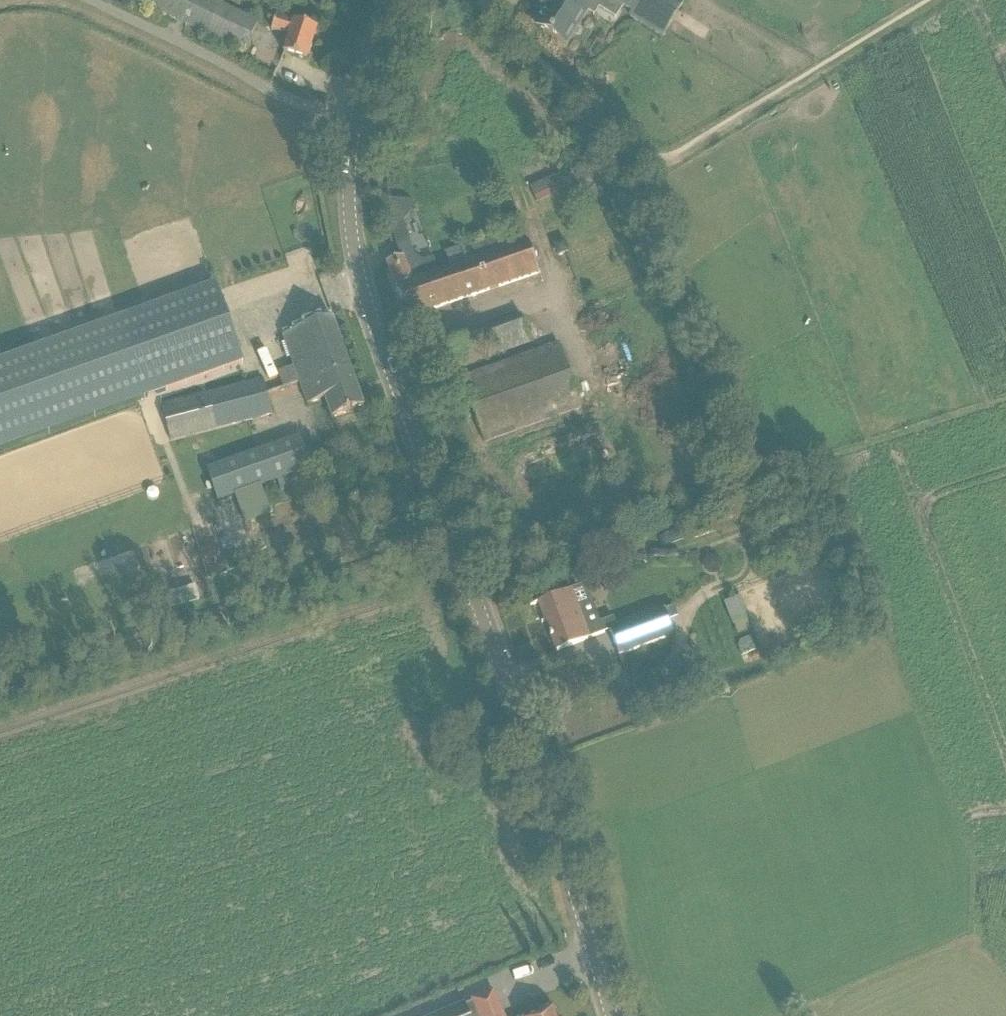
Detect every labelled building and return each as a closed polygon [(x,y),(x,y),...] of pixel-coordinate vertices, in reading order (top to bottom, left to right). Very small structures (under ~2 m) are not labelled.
[(243,52),(258,21),(215,0),(133,0),(243,52)] [(594,0),(546,0),(541,8),(545,11),(535,27),(566,46),(594,0)] [(664,33),(683,2),(680,0),(612,0),(664,33)] [(276,17),(275,19),(271,30),(289,36),(283,54),(306,62),(317,30),(294,23),(293,23),(276,17)] [(537,203),(555,195),(549,181),(530,189),(537,203)] [(386,206),(398,239),(422,230),(410,198),(386,206)] [(412,280),(403,255),(386,263),(396,287),(395,287),(408,317),(539,273),(522,228),(461,250),(465,262),(412,280)] [(242,363),(213,283),(0,361),(0,451),(242,363)] [(522,319),(452,343),(459,368),(530,344),(522,319)] [(283,337),(293,367),(278,372),(284,388),(299,383),(307,406),(324,399),(332,419),(364,408),(332,320),(283,337)] [(560,344),(479,372),(461,379),(483,442),(582,407),(560,344)] [(264,379),(161,403),(169,438),(171,442),(272,415),(264,379)] [(299,440),(210,471),(220,499),(234,494),(235,497),(277,482),(281,492),(292,487),(288,478),(310,470),(299,440)] [(575,588),(557,595),(538,602),(556,651),(592,638),(603,633),(592,604),(582,607),(575,588)] [(663,608),(608,629),(619,655),(673,634),(663,608)] [(464,1004),(436,1015),(469,1015),(464,1004)]
